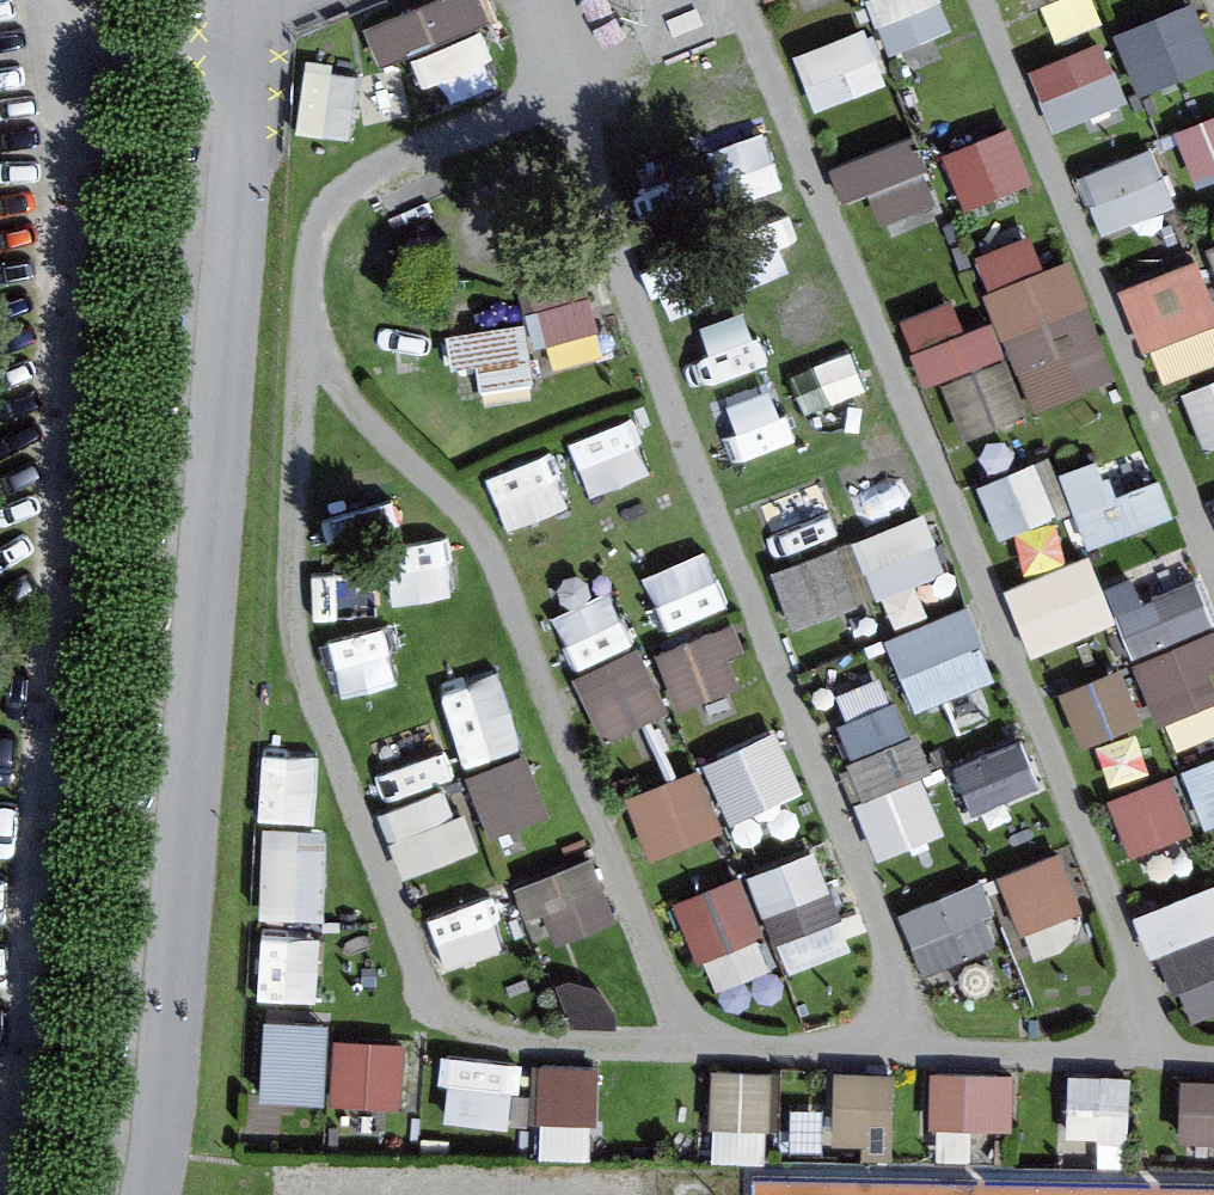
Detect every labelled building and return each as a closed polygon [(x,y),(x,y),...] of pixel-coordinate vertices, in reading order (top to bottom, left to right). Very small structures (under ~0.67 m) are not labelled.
[(382,63),(414,51),(432,97),(504,69),(477,0),(419,0),(366,21),(382,63)] [(1142,94),(1213,70),(1213,47),(1198,0),(1197,0),(1119,26),(1142,94)] [(815,103),(888,82),(870,24),(797,45),(815,103)] [(1032,62),(1056,128),(1129,101),(1106,36),(1032,62)] [(735,193),(795,170),(771,111),(712,134),(735,193)] [(1196,181),(1213,175),(1213,112),(1177,124),(1196,181)] [(945,149),(968,207),(1039,179),(1016,121),(945,149)] [(830,162),(846,203),(876,191),(889,225),(944,204),(916,130),(830,162)] [(1082,168),(1104,229),(1178,202),(1157,142),(1082,168)] [(1116,381),(1081,255),(1045,265),(1035,232),(983,247),(1028,406),(1116,381)] [(1213,320),(1213,280),(1202,251),(1120,284),(1146,347),(1213,320)] [(1016,416),(984,290),(907,310),(926,388),(951,381),(964,429),(1016,416)] [(454,379),(535,371),(530,323),(450,330),(454,379)] [(872,352),(794,385),(819,445),(897,413),(872,352)] [(1213,444),(1213,373),(1184,385),(1208,446),(1213,444)] [(779,395),(734,408),(747,455),(792,443),(779,395)] [(635,411),(573,436),(596,493),(659,467),(635,411)] [(880,525),(857,536),(886,596),(958,561),(902,444),(852,468),(880,525)] [(497,534),(575,515),(561,453),(482,472),(497,534)] [(1044,454),(980,478),(1002,535),(1066,511),(1044,454)] [(1165,477),(1114,492),(1103,455),(1063,467),(1086,543),(1177,515),(1165,477)] [(321,615),(387,615),(387,476),(321,477),(321,615)] [(825,476),(754,506),(804,623),(875,593),(825,476)] [(1007,584),(1035,653),(1122,619),(1094,549),(1007,584)] [(618,586),(554,614),(609,736),(672,708),(618,586)] [(1125,620),(1172,729),(1213,711),(1213,640),(1193,591),(1125,620)] [(896,625),(912,699),(992,682),(976,608),(896,625)] [(658,648),(681,707),(750,680),(727,622),(658,648)] [(1124,661),(1063,686),(1089,748),(1149,724),(1124,661)] [(465,762),(527,747),(507,668),(445,683),(465,762)] [(840,696),(873,854),(941,840),(909,682),(840,696)] [(707,759),(734,823),(811,790),(784,726),(707,759)] [(1021,730),(957,755),(982,818),(1046,794),(1021,730)] [(530,747),(470,770),(494,833),(554,810),(530,747)] [(266,748),(264,814),(320,816),(322,749),(266,748)] [(1212,822),(1213,821),(1213,753),(1188,764),(1212,822)] [(653,853),(726,827),(704,764),(630,790),(653,853)] [(1109,792),(1135,855),(1200,829),(1174,766),(1109,792)] [(454,781),(387,806),(447,966),(615,904),(594,848),(463,897),(451,865),(481,854),(454,781)] [(269,841),(270,874),(325,873),(324,839),(269,841)] [(710,989),(783,965),(785,969),(856,946),(823,845),(679,892),(710,989)] [(1087,906),(1065,847),(1002,871),(1024,929),(1087,906)] [(992,956),(987,855),(910,859),(914,960),(992,956)] [(1213,933),(1213,882),(1136,908),(1151,954),(1213,933)] [(265,988),(323,988),(323,927),(265,928),(265,988)] [(334,1034),(334,1016),(265,1016),(265,1100),(409,1101),(409,1034),(334,1034)] [(596,1149),(598,1056),(544,1055),(542,1148),(596,1149)] [(937,1126),(1017,1120),(1013,1063),(933,1068),(937,1126)] [(715,1064),(715,1156),(771,1156),(771,1064),(715,1064)] [(836,1067),(835,1146),(895,1148),(897,1068),(836,1067)] [(1072,1074),(1073,1135),(1130,1134),(1129,1073),(1072,1074)] [(1213,1159),(1213,1079),(1186,1080),(1190,1161),(1213,1159)]
